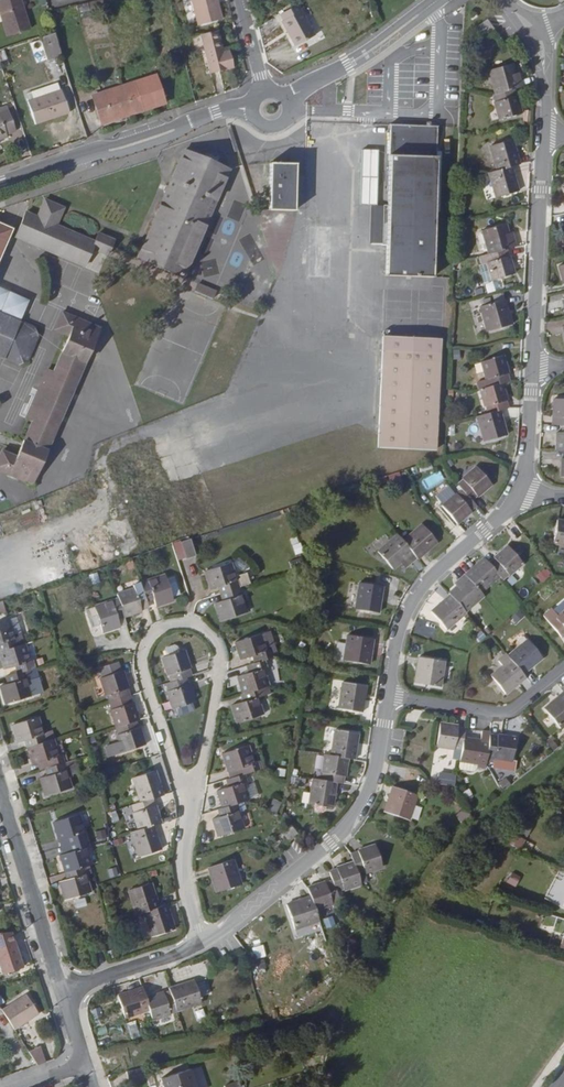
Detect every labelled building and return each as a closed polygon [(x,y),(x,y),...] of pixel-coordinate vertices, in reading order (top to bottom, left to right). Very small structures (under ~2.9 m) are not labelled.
[(17,35),(39,28),(30,0),(6,0),(17,35)] [(198,27),(221,21),(216,0),(191,0),(198,27)] [(78,15),(105,8),(104,2),(76,9),(78,15)] [(295,47),(314,37),(297,7),(279,17),(282,22),(282,24),(295,47)] [(484,38),(493,32),(487,23),(478,29),(484,38)] [(229,52),(223,53),(217,32),(200,37),(210,75),(233,69),(229,52)] [(50,60),(64,55),(58,34),(43,38),(50,60)] [(5,66),(12,64),(7,50),(0,52),(5,66)] [(519,80),(516,81),(512,65),(487,72),(494,96),(493,96),(495,103),(493,103),(498,121),(521,115),(516,98),(515,98),(513,91),(522,88),(519,80)] [(164,103),(154,74),(133,81),(139,99),(129,103),(132,113),(164,103)] [(91,95),(101,123),(132,113),(129,103),(139,99),(133,81),(91,95)] [(60,85),(30,95),(32,103),(63,93),(60,85)] [(38,126),(72,114),(64,92),(63,93),(32,103),(31,104),(38,126)] [(522,113),(522,124),(531,123),(530,112),(522,113)] [(9,139),(2,117),(0,118),(0,142),(9,139)] [(444,147),(445,118),(440,118),(440,121),(397,120),(396,125),(394,202),(392,242),(391,270),(439,272),(442,207),(444,147)] [(518,163),(526,161),(519,136),(497,142),(503,166),(496,168),(502,193),(525,187),(518,163)] [(189,276),(234,168),(191,149),(145,257),(189,276)] [(301,171),(301,161),(276,160),(275,206),(300,207),(301,171)] [(21,237),(89,267),(93,260),(84,237),(62,226),(70,210),(51,202),(43,218),(32,213),(21,237)] [(370,208),(371,218),(382,217),(381,207),(370,208)] [(520,235),(516,236),(512,221),(489,226),(495,250),(487,252),(489,261),(494,260),(498,276),(520,271),(516,253),(514,253),(512,246),(522,243),(520,235)] [(16,229),(0,222),(0,265),(16,229)] [(122,243),(105,235),(100,244),(118,252),(122,243)] [(98,250),(100,244),(84,237),(93,260),(98,250)] [(115,258),(118,252),(100,244),(98,250),(115,258)] [(445,287),(447,279),(433,276),(431,284),(445,287)] [(215,300),(217,290),(197,285),(194,295),(215,300)] [(493,327),(518,320),(511,296),(487,302),(493,327)] [(21,365),(30,362),(35,349),(16,340),(24,321),(0,310),(0,356),(21,365)] [(106,332),(68,314),(60,332),(75,339),(58,376),(51,373),(29,422),(36,425),(19,462),(4,455),(0,464),(0,472),(34,487),(106,332)] [(41,336),(38,327),(24,321),(16,340),(35,349),(41,336)] [(440,448),(445,351),(389,348),(384,445),(440,448)] [(513,371),(514,371),(509,353),(488,359),(493,376),(485,378),(487,385),(492,403),(493,403),(495,411),(484,414),(490,437),(513,431),(507,407),(515,405),(513,397),(514,397),(510,379),(515,378),(513,371)] [(482,493),(497,482),(482,464),(468,475),(469,476),(463,481),(467,486),(462,491),(461,490),(447,501),(462,519),(476,508),(475,507),(480,502),(476,497),(481,492),(482,493)] [(392,491),(404,487),(399,472),(387,476),(392,491)] [(423,555),(443,538),(428,520),(407,537),(402,530),(383,547),(398,565),(405,559),(412,554),(415,558),(421,553),(423,555)] [(291,539),(295,554),(303,553),(299,537),(291,539)] [(74,571),(99,562),(91,540),(67,549),(74,571)] [(192,561),(201,558),(197,543),(188,545),(192,561)] [(518,577),(532,565),(517,547),(503,559),(504,560),(498,564),(494,560),(475,575),(468,581),(469,583),(458,593),(459,594),(440,611),(456,629),(475,613),(474,612),(492,596),(490,593),(508,578),(511,580),(517,576),(518,577)] [(405,559),(409,563),(415,558),(412,554),(405,559)] [(246,598),(242,584),(236,560),(211,567),(216,584),(227,581),(229,588),(231,595),(220,598),(225,616),(249,608),(246,598)] [(535,577),(541,584),(551,576),(546,569),(535,577)] [(249,582),(255,581),(251,570),(241,573),(244,583),(249,582)] [(176,591),(170,573),(170,571),(146,578),(138,580),(139,583),(122,588),(123,593),(99,601),(105,619),(107,626),(123,621),(120,610),(127,608),(128,611),(145,605),(145,603),(152,601),(150,592),(157,590),(160,601),(177,596),(176,591)] [(176,591),(184,589),(179,571),(170,573),(176,591)] [(89,576),(93,586),(100,584),(97,574),(89,576)] [(382,609),(387,583),(364,579),(360,605),(382,609)] [(216,584),(218,591),(220,598),(231,595),(229,588),(227,581),(216,584)] [(246,598),(253,596),(249,582),(244,583),(242,584),(246,598)] [(249,608),(256,606),(253,596),(246,598),(249,608)] [(91,603),(97,622),(105,619),(99,601),(91,603)] [(123,621),(130,619),(128,611),(127,608),(120,610),(123,621)] [(19,612),(13,614),(13,615),(17,630),(23,628),(19,612)] [(17,630),(13,615),(0,619),(0,639),(1,639),(3,646),(8,663),(21,660),(23,667),(16,669),(18,677),(4,681),(9,698),(35,691),(28,666),(38,663),(36,655),(34,655),(29,638),(27,639),(23,628),(17,630)] [(273,649),(279,648),(273,627),(264,629),(269,646),(272,646),(273,649)] [(246,687),(245,688),(245,689),(258,685),(270,683),(271,682),(266,665),(269,664),(266,656),(274,654),(273,649),(272,646),(269,646),(264,629),(240,637),(245,655),(257,651),(259,658),(251,660),(253,667),(241,671),(246,687)] [(373,661),(377,635),(353,630),(351,640),(348,656),(373,661)] [(527,670),(547,654),(534,637),(514,652),(512,650),(505,655),(504,658),(508,663),(496,673),(509,691),(530,675),(527,670)] [(348,656),(351,640),(342,638),(339,655),(348,656)] [(184,648),(182,642),(178,640),(172,642),(170,645),(172,652),(166,654),(171,671),(172,671),(175,678),(170,680),(172,687),(171,687),(176,704),(179,703),(197,697),(199,697),(194,680),(192,680),(190,674),(195,672),(193,665),(194,664),(189,647),(184,648)] [(444,682),(448,657),(423,653),(419,679),(444,682)] [(128,666),(125,666),(123,657),(105,662),(107,672),(105,672),(110,689),(112,689),(114,696),(116,704),(115,704),(120,721),(123,728),(121,729),(127,747),(149,740),(144,722),(141,723),(139,716),(142,714),(137,698),(136,698),(133,691),(131,683),(133,683),(128,666)] [(365,708),(369,683),(347,679),(343,704),(365,708)] [(270,683),(258,685),(245,689),(248,696),(236,700),(241,718),(266,710),(261,694),(272,691),(270,683)] [(550,705),(563,722),(563,694),(550,705)] [(181,709),(198,704),(197,697),(179,703),(181,709)] [(56,734),(48,736),(40,712),(15,719),(20,738),(29,735),(31,741),(36,759),(47,756),(49,763),(52,770),(44,772),(49,790),(74,782),(67,758),(64,750),(61,751),(56,734)] [(461,724),(462,723),(444,720),(441,743),(458,746),(459,744),(467,745),(463,766),(476,768),(477,767),(480,766),(482,763),(489,764),(492,750),(499,752),(499,753),(517,756),(520,734),(502,731),(502,733),(495,732),(495,728),(488,728),(486,737),(468,734),(469,725),(461,724)] [(357,755),(361,730),(339,726),(335,751),(329,750),(325,768),(327,768),(325,776),(317,775),(313,800),(319,801),(329,803),(335,804),(340,779),(345,780),(347,772),(349,772),(352,754),(357,755)] [(550,737),(544,742),(553,751),(558,746),(550,737)] [(231,767),(244,763),(246,771),(247,771),(262,766),(260,757),(256,758),(251,742),(226,749),(231,767)] [(246,771),(244,763),(231,767),(234,775),(246,771)] [(155,794),(166,791),(158,766),(136,773),(144,797),(136,800),(138,808),(136,808),(141,825),(134,827),(141,852),(164,845),(156,820),(164,818),(159,800),(157,800),(155,794)] [(246,779),(249,778),(247,771),(246,771),(234,775),(231,775),(233,783),(222,786),(226,804),(225,804),(227,812),(217,815),(222,832),(247,825),(240,800),(251,796),(246,779)] [(453,786),(454,777),(444,776),(443,785),(453,786)] [(498,783),(502,790),(511,785),(507,777),(498,783)] [(413,815),(420,790),(396,783),(389,808),(413,815)] [(271,799),(269,811),(279,813),(281,802),(271,799)] [(92,841),(90,833),(82,808),(57,816),(62,834),(63,834),(71,832),(73,838),(75,846),(67,848),(64,849),(69,867),(71,874),(63,876),(68,894),(93,887),(88,869),(94,867),(92,860),(94,859),(89,842),(92,841)] [(524,818),(519,828),(527,833),(533,822),(524,818)] [(301,831),(301,830),(295,822),(287,828),(293,837),(301,831)] [(505,839),(520,847),(525,837),(510,829),(505,839)] [(105,831),(96,833),(97,842),(107,840),(105,831)] [(63,834),(65,840),(67,848),(75,846),(73,838),(71,832),(63,834)] [(362,849),(354,851),(357,858),(361,869),(368,867),(368,869),(385,863),(378,841),(361,847),(362,849)] [(219,888),(244,880),(236,856),(212,864),(219,888)] [(347,885),(364,880),(361,869),(357,858),(340,864),(340,866),(334,868),(336,876),(329,879),(329,878),(312,883),(315,892),(290,901),(299,924),(322,916),(323,916),(319,905),(336,899),(338,908),(346,906),(340,886),(347,884),(347,885)] [(506,881),(516,886),(521,876),(510,871),(506,881)] [(171,901),(163,903),(155,879),(133,886),(140,910),(148,908),(156,932),(178,925),(171,901)] [(20,969),(7,934),(0,935),(0,975),(1,976),(20,969)] [(203,995),(214,991),(208,975),(197,979),(203,995)] [(203,995),(197,979),(196,976),(172,984),(173,987),(166,989),(166,988),(149,993),(145,983),(122,991),(129,1013),(153,1005),(156,1015),(174,1009),(173,1008),(179,1006),(204,998),(203,995)] [(26,1016),(38,1011),(28,994),(3,1008),(15,1028),(29,1020),(26,1016)] [(29,1020),(40,1014),(38,1011),(26,1016),(29,1020)] [(131,1042),(140,1039),(136,1023),(127,1025),(131,1042)] [(37,1065),(45,1062),(37,1048),(29,1052),(37,1065)] [(137,1069),(137,1068),(134,1059),(118,1064),(122,1074),(137,1069)] [(184,1063),(155,1071),(160,1086),(191,1086),(184,1063)] [(194,1080),(202,1078),(200,1068),(192,1070),(194,1080)] [(219,1086),(237,1086),(234,1077),(218,1082),(219,1086)]
